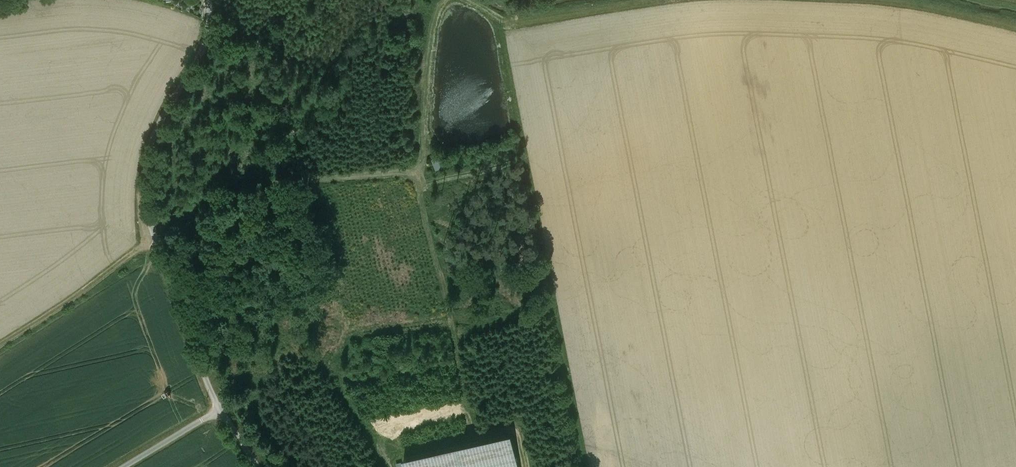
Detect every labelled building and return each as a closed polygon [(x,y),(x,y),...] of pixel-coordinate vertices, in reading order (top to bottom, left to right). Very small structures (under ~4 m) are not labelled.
[(404,459),(406,466),(518,466),(510,435),(404,459)]
